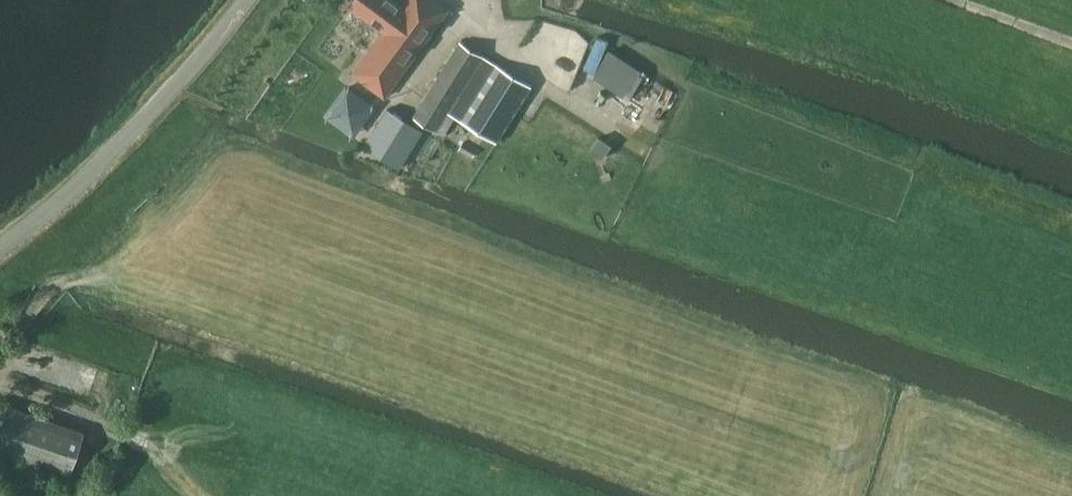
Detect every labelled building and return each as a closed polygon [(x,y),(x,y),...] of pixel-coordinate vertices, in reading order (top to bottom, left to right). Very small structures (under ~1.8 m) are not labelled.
[(449,9),(436,0),(405,0),(401,5),(394,0),(353,0),(350,4),(351,5),(352,4),(385,28),(352,73),(385,97),(449,9)] [(481,55),(458,41),(412,115),(435,130),(446,111),(481,55)] [(611,46),(595,73),(628,92),(644,65),(611,46)] [(481,55),(446,111),(495,141),(530,86),(481,55)] [(331,125),(371,125),(371,96),(331,96),(331,125)] [(388,107),(365,144),(400,165),(423,128),(388,107)] [(611,145),(599,137),(590,149),(603,157),(611,145)] [(463,142),(459,150),(472,157),(477,149),(463,142)] [(81,431),(0,403),(0,452),(66,475),(81,431)]
